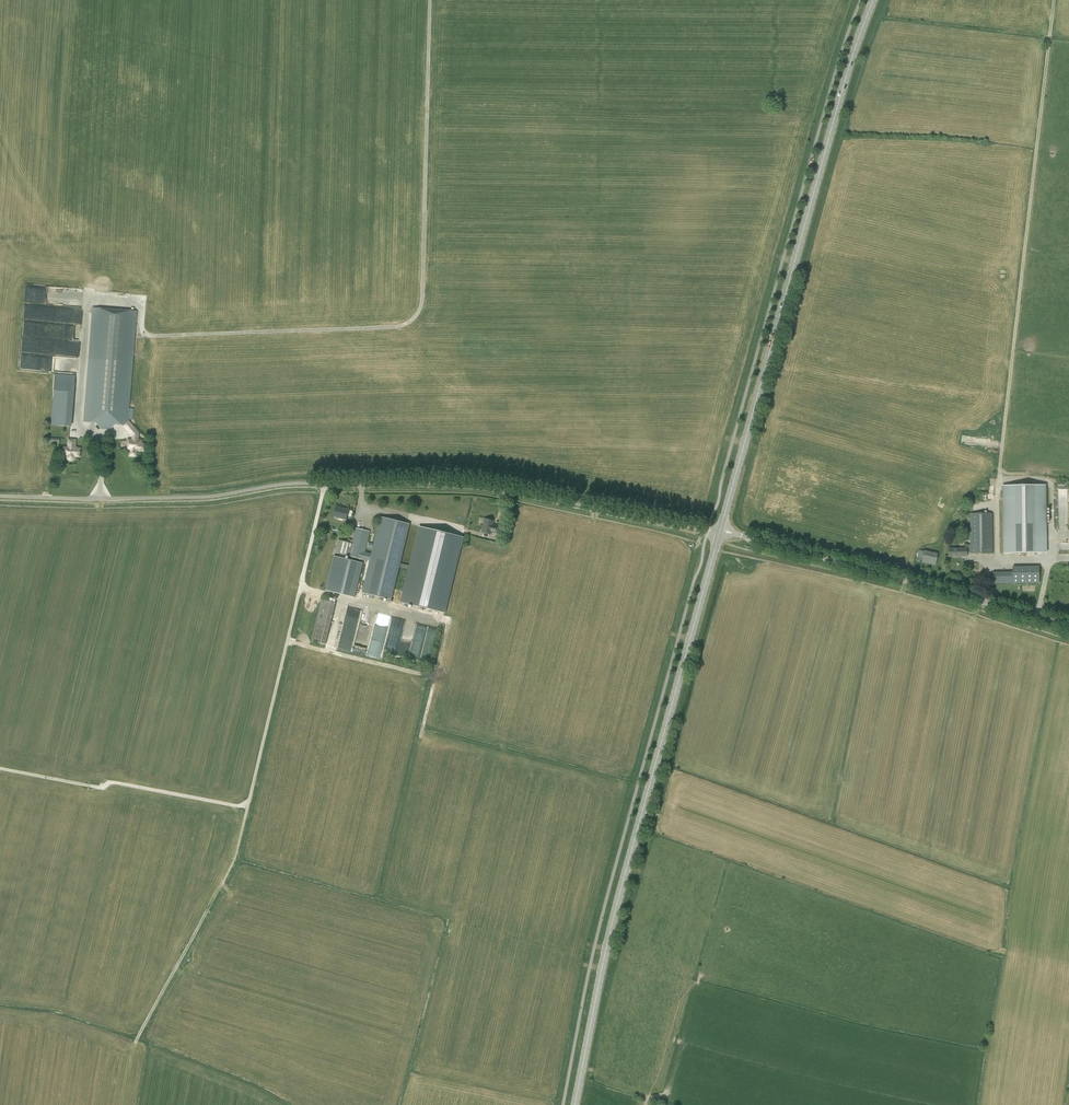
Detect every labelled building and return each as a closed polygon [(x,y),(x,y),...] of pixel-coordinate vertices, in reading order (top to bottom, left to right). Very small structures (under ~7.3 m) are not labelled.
[(56,296),(55,289),(46,290),(47,297),(56,296)] [(41,320),(51,320),(52,306),(42,306),(41,320)] [(134,312),(93,309),(84,422),(96,423),(101,429),(110,430),(115,424),(121,425),(131,436),(138,436),(139,432),(127,419),(128,419),(133,351),(130,351),(134,312)] [(39,338),(38,353),(46,353),(47,347),(46,347),(46,344),(50,344),(50,339),(39,338)] [(57,354),(79,356),(80,341),(58,340),(57,354)] [(46,370),(62,370),(62,357),(53,357),(53,361),(49,361),(49,364),(47,364),(46,370)] [(141,441),(138,440),(138,436),(131,436),(131,440),(129,440),(128,441),(128,445),(129,445),(128,449),(130,449),(130,456),(136,456),(136,450),(144,451),(145,444),(141,444),(141,441)] [(64,447),(63,455),(67,455),(67,456),(67,457),(68,458),(68,459),(69,459),(70,460),(71,460),(72,460),(73,460),(72,460),(73,459),(74,458),(74,457),(74,455),(78,456),(79,452),(80,452),(80,449),(76,448),(75,447),(75,440),(69,440),(68,448),(64,447)] [(1004,553),(1046,552),(1045,485),(1003,486),(1004,553)] [(1066,485),(1057,485),(1058,512),(1067,512),(1067,507),(1061,507),(1061,505),(1066,505),(1066,485)] [(347,520),(347,516),(351,517),(352,516),(353,512),(352,511),(349,510),(349,509),(336,506),(334,516),(347,520)] [(970,545),(971,553),(971,554),(993,553),(992,513),(970,513),(970,545)] [(370,531),(355,528),(352,540),(348,539),(347,542),(338,540),(335,553),(363,560),(363,559),(371,561),(363,593),(390,600),(398,567),(411,570),(403,603),(431,610),(450,534),(421,527),(412,566),(399,563),(409,524),(381,517),(373,554),(365,552),(370,531)] [(485,518),(482,532),(491,534),(491,531),(498,533),(500,526),(493,524),(494,521),(485,518)] [(961,548),(949,548),(949,556),(955,556),(956,556),(961,556),(967,556),(967,554),(967,553),(967,548),(966,548),(961,548)] [(935,566),(938,553),(924,550),(924,551),(919,550),(916,561),(935,566)] [(354,597),(362,565),(334,558),(326,590),(354,597)] [(993,572),(993,584),(1012,583),(1013,583),(1013,572),(993,572)] [(325,644),(335,603),(321,599),(311,641),(325,644)] [(340,639),(373,646),(378,624),(365,621),(366,618),(368,619),(370,612),(367,611),(366,613),(367,613),(367,617),(364,616),(363,620),(357,619),(354,633),(342,630),(340,639)] [(414,631),(415,628),(404,626),(405,619),(401,616),(392,615),(386,644),(390,645),(390,644),(394,645),(397,646),(398,644),(401,646),(401,645),(401,649),(406,650),(407,648),(403,646),(406,641),(406,640),(407,639),(410,640),(413,635),(413,632),(414,631)]
